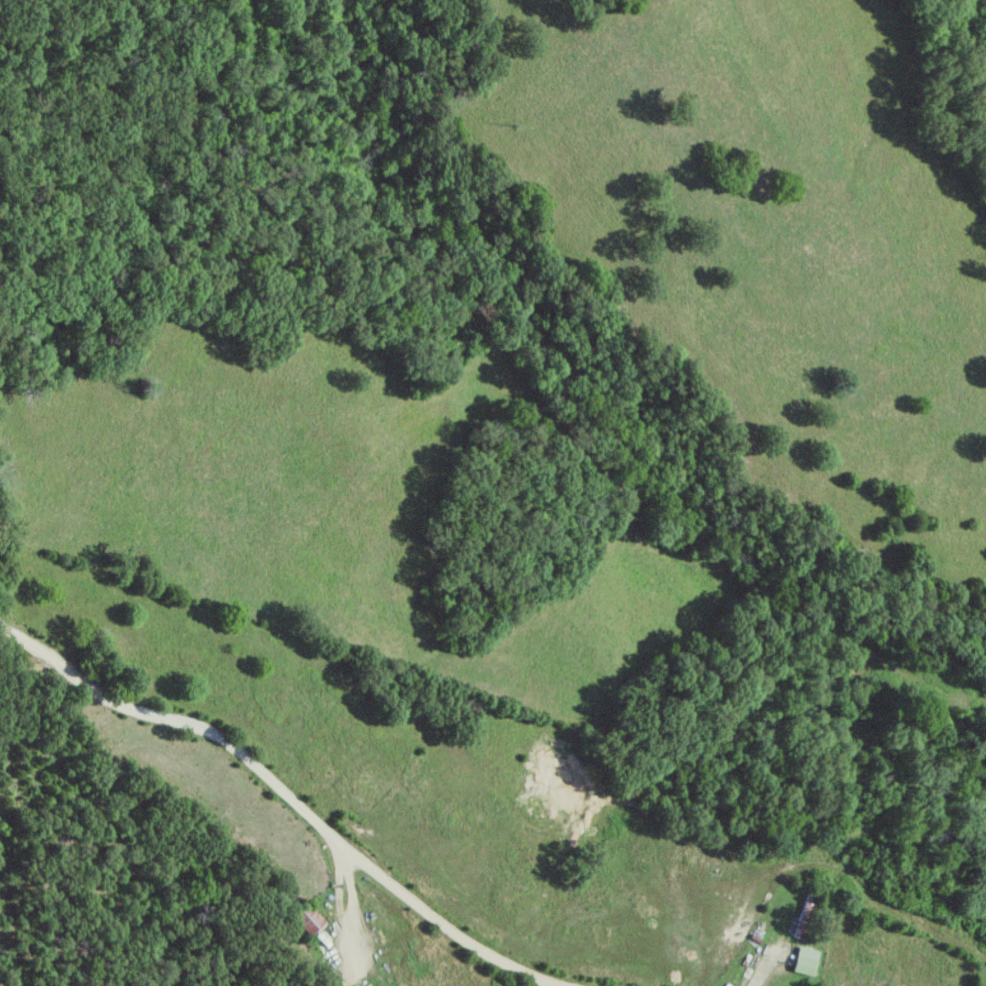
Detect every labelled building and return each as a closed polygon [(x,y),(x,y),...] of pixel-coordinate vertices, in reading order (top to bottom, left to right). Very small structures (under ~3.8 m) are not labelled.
[(815,952),(795,947),(789,973),(809,977),(815,952)]
